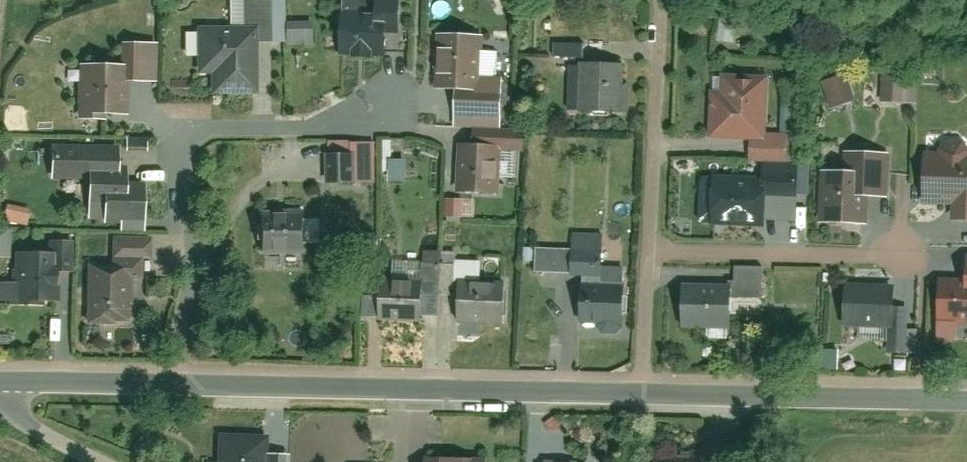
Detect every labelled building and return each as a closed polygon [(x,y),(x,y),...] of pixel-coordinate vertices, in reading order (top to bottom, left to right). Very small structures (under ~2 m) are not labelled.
[(341,14),(388,13),(388,0),(340,0),(341,14)] [(198,31),(198,68),(214,68),(214,97),(259,97),(259,43),(286,43),(286,1),(234,2),(234,31),(198,31)] [(346,19),(346,57),(392,57),(392,19),(346,19)] [(720,24),(720,46),(738,46),(738,23),(720,24)] [(290,25),(290,49),(320,48),(320,25),(290,25)] [(437,37),(438,93),(487,91),(485,35),(437,37)] [(554,42),(554,57),(584,58),(584,43),(554,42)] [(161,88),(160,45),(129,45),(130,89),(161,88)] [(583,63),(582,111),(623,112),(627,108),(628,90),(624,86),(621,86),(622,64),(583,63)] [(80,67),(80,117),(123,117),(123,68),(80,67)] [(711,99),(712,141),(773,140),(772,67),(725,68),(725,98),(711,99)] [(885,78),(885,107),(919,107),(919,78),(885,78)] [(782,89),(785,132),(807,131),(805,87),(782,89)] [(459,95),(459,124),(506,124),(506,95),(459,95)] [(497,131),(497,144),(459,145),(460,196),(506,194),(504,152),(530,151),(529,130),(497,131)] [(135,182),(127,183),(125,141),(79,143),(81,185),(90,184),(91,220),(108,219),(109,227),(153,225),(152,200),(136,201),(135,182)] [(331,142),(330,189),(376,190),(377,143),(331,142)] [(755,143),(755,166),(794,165),(793,143),(755,143)] [(928,152),(928,206),(959,206),(959,223),(966,223),(966,152),(928,152)] [(875,225),(874,197),(896,197),(895,156),(861,157),(861,173),(823,174),(824,226),(875,225)] [(706,181),(708,225),(773,223),(772,179),(706,181)] [(779,190),(779,224),(804,224),(803,189),(779,190)] [(264,208),(265,256),(318,254),(316,206),(264,208)] [(118,231),(118,254),(161,254),(161,231),(118,231)] [(575,255),(575,279),(610,279),(609,255),(575,255)] [(4,284),(5,309),(45,308),(46,307),(45,256),(21,256),(22,284),(4,284)] [(458,256),(428,256),(428,279),(458,279),(458,256)] [(483,283),(483,262),(460,262),(460,282),(483,283)] [(91,266),(93,327),(134,325),(132,265),(91,266)] [(738,326),(738,315),(769,314),(768,269),(736,269),(737,289),(687,290),(687,327),(738,326)] [(585,285),(584,322),(628,323),(629,286),(585,285)] [(383,287),(384,322),(430,321),(428,286),(383,287)] [(464,287),(466,323),(514,321),(513,286),(464,287)] [(847,289),(848,333),(906,332),(905,288),(847,289)] [(937,327),(966,327),(966,291),(937,292),(937,327)] [(279,429),(245,429),(245,434),(218,435),(218,461),(279,461),(279,429)]
